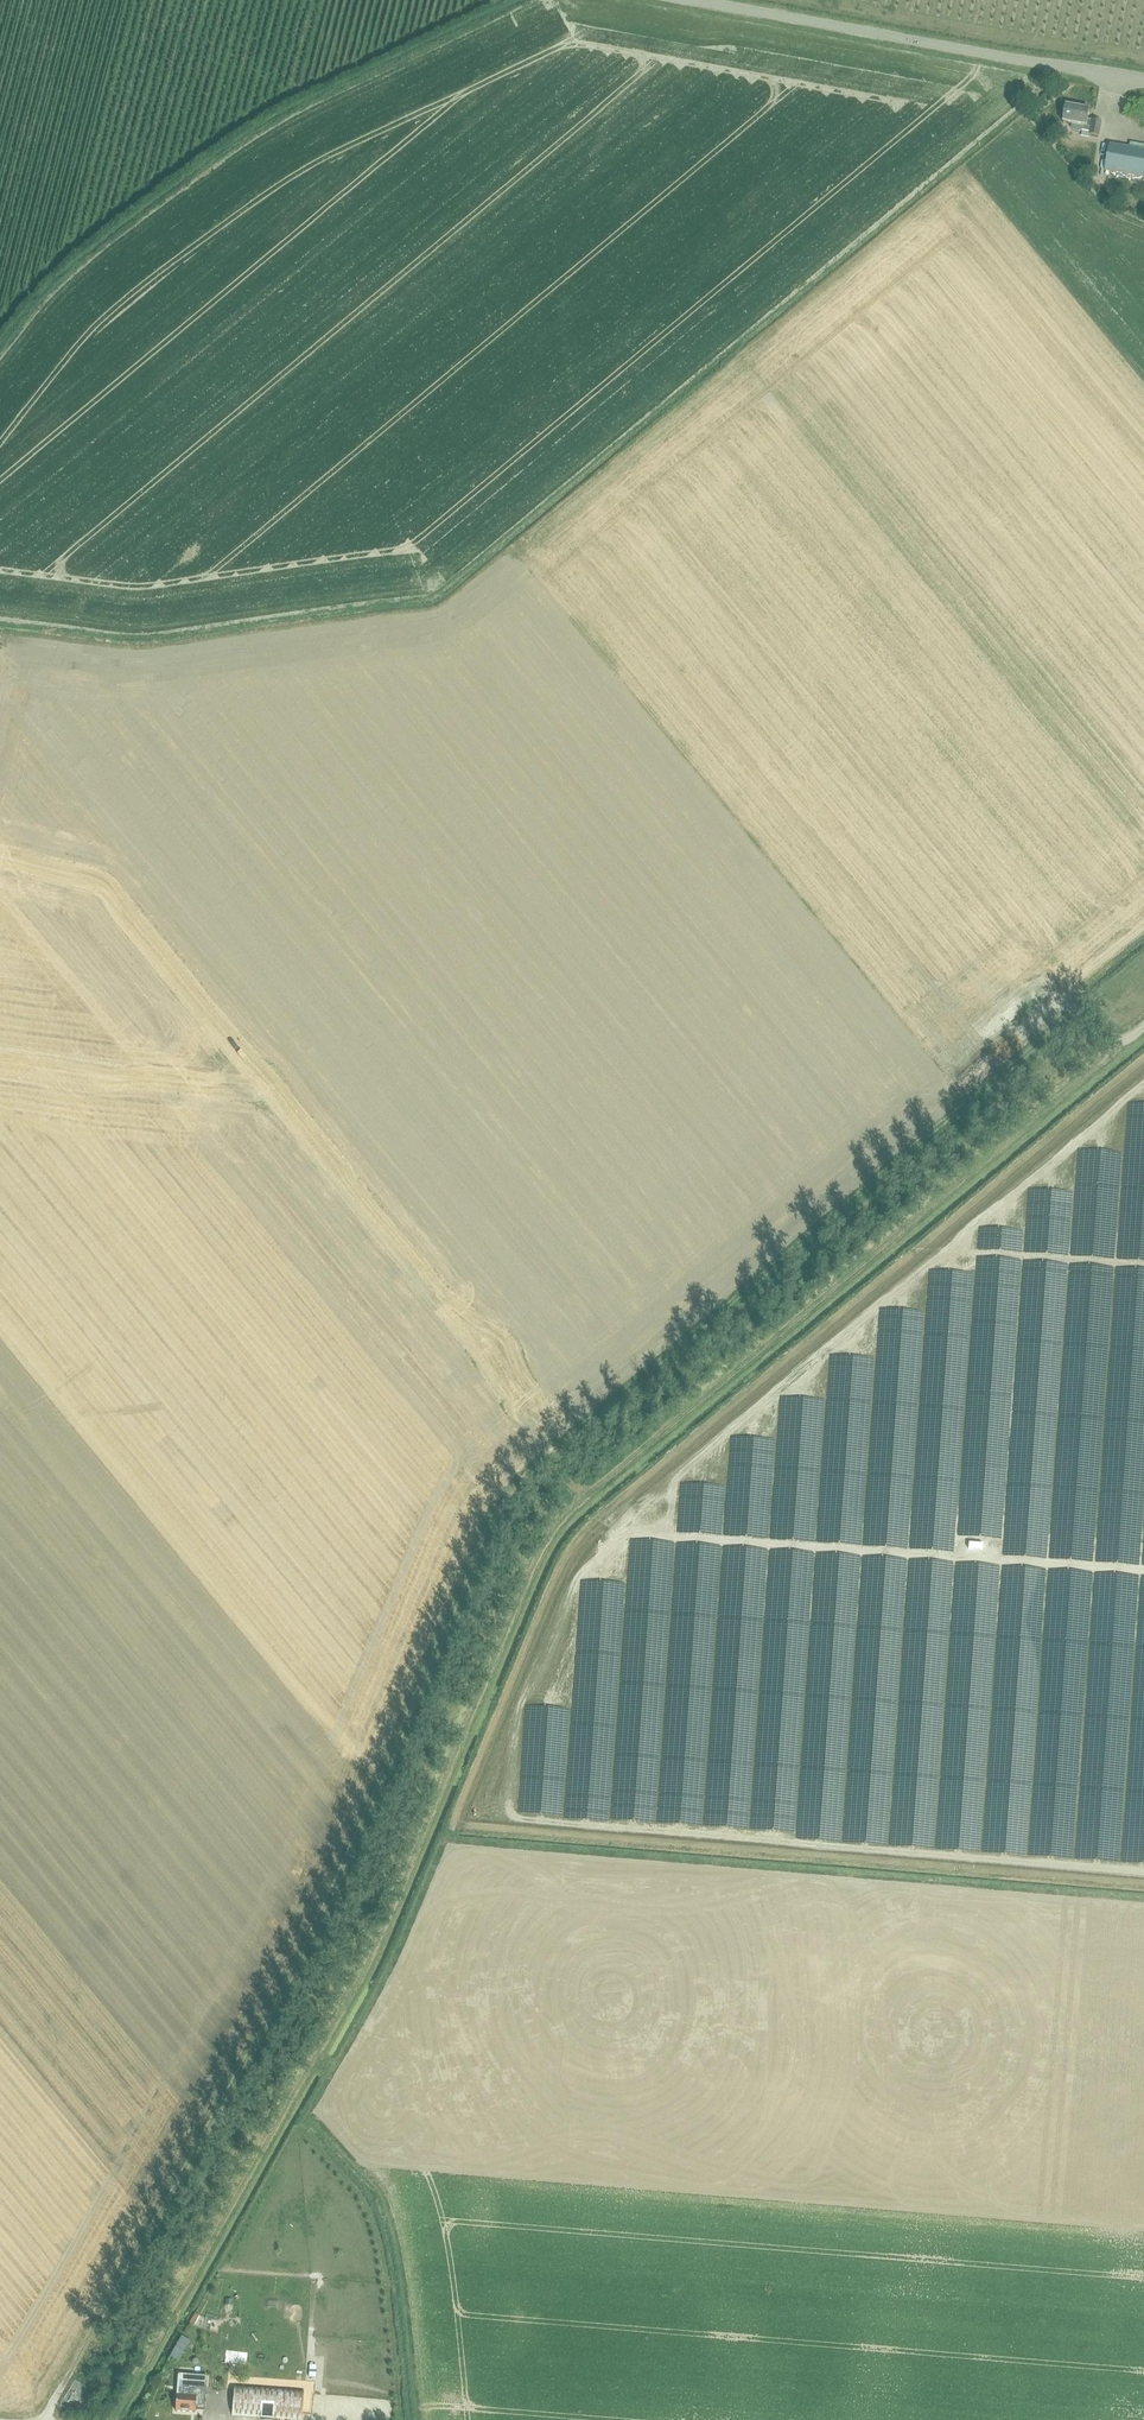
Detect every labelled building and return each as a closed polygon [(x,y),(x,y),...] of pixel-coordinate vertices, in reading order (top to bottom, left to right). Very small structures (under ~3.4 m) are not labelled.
[(1099,137),(1102,122),(1093,120),(1093,121),(1088,120),(1090,111),(1067,107),(1063,124),(1072,125),(1072,129),(1074,132),(1080,133),(1083,131),(1084,127),(1087,128),(1087,127),(1091,128),(1090,136),(1099,137)] [(1110,146),(1105,171),(1143,178),(1143,152),(1110,146)] [(194,2326),(198,2318),(199,2317),(195,2315),(193,2317),(189,2324),(194,2326)] [(162,2368),(173,2372),(177,2360),(184,2363),(190,2346),(184,2344),(188,2333),(174,2329),(162,2368)] [(184,2371),(179,2371),(176,2412),(195,2413),(196,2397),(189,2397),(190,2385),(190,2383),(189,2383),(189,2376),(183,2375),(184,2371)] [(234,2385),(232,2415),(293,2419),(302,2419),(304,2391),(234,2385)]
